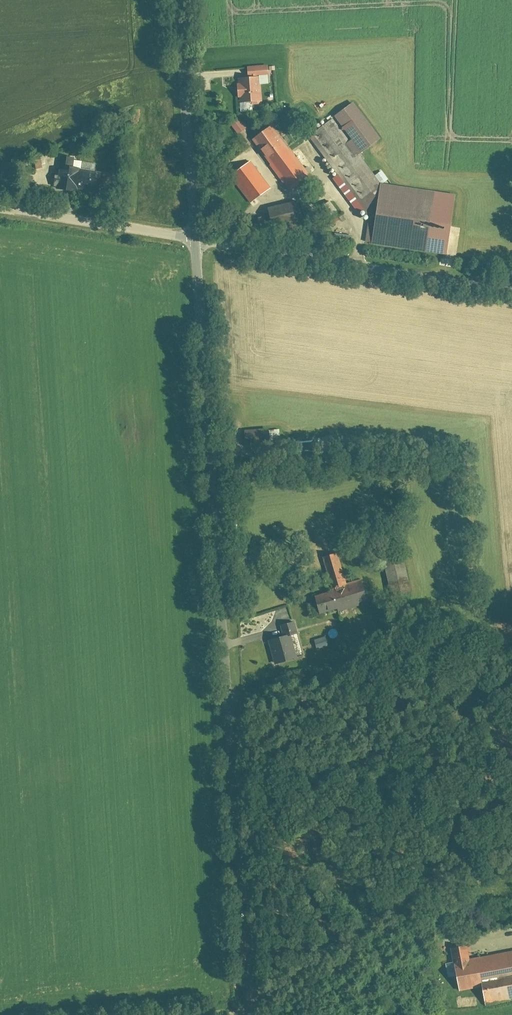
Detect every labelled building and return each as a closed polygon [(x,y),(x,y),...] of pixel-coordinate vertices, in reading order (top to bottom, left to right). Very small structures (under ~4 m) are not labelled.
[(266,64),(248,63),(247,76),(266,76),(266,64)] [(259,77),(234,78),(235,104),(260,103),(259,77)] [(351,102),(332,118),(362,152),(380,136),(351,102)] [(222,133),(231,142),(246,127),(237,118),(222,133)] [(433,196),(383,190),(384,189),(334,122),(310,140),(360,207),(367,202),(373,210),(369,246),(425,253),(433,196)] [(274,124),(251,140),(286,190),(309,173),(274,124)] [(246,161),(229,174),(251,202),(267,189),(246,161)] [(63,162),(62,188),(95,190),(97,164),(63,162)] [(98,189),(117,190),(118,172),(99,171),(98,189)] [(265,212),(268,232),(304,227),(301,207),(265,212)] [(322,558),(330,590),(315,594),(321,618),(369,606),(363,581),(348,585),(340,553),(322,558)] [(403,563),(384,568),(391,600),(411,595),(403,563)] [(266,641),(273,667),(295,662),(287,635),(266,641)] [(449,947),(458,996),(481,992),(484,1008),(511,1003),(511,956),(472,964),(468,943),(449,947)]
